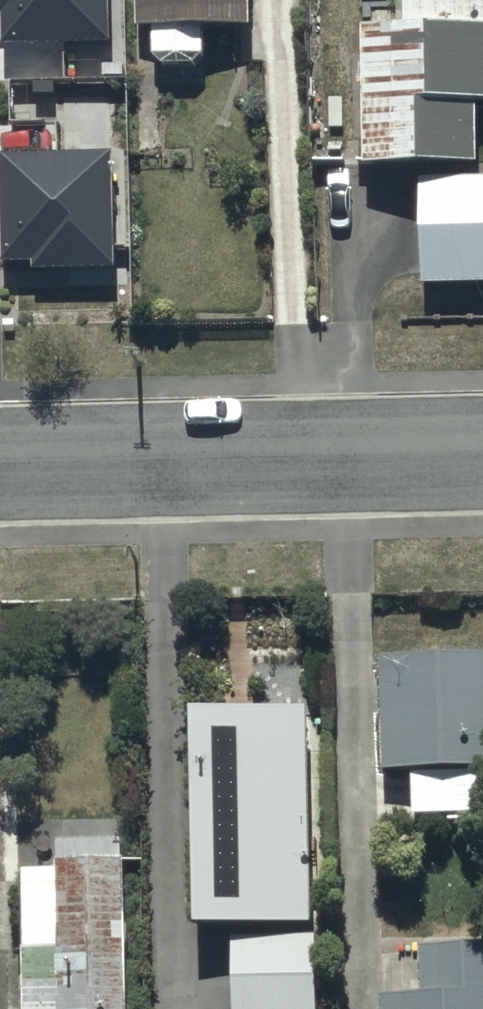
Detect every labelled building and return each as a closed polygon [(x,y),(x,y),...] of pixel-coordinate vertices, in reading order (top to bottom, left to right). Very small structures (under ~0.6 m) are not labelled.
[(1,41),(108,39),(107,0),(0,0),(0,10),(1,41)] [(136,22),(151,22),(151,63),(203,63),(203,22),(249,21),(249,0),(135,0),(136,22)] [(482,108),(482,0),(397,0),(397,34),(355,35),(358,169),(470,168),(469,109),(482,108)] [(113,149),(0,151),(2,259),(30,258),(30,267),(115,266),(113,149)] [(416,184),(419,294),(482,291),(482,183),(416,184)] [(480,662),(366,662),(366,780),(401,780),(401,820),(480,820),(480,662)] [(182,937),(304,933),(303,721),(180,721),(182,937)] [(124,863),(61,864),(62,875),(27,875),(30,1008),(125,1008),(124,863)] [(232,1008),(317,1008),(317,940),(231,943),(232,1008)] [(369,1005),(369,1008),(482,1008),(482,951),(403,955),(405,1003),(369,1005)]
